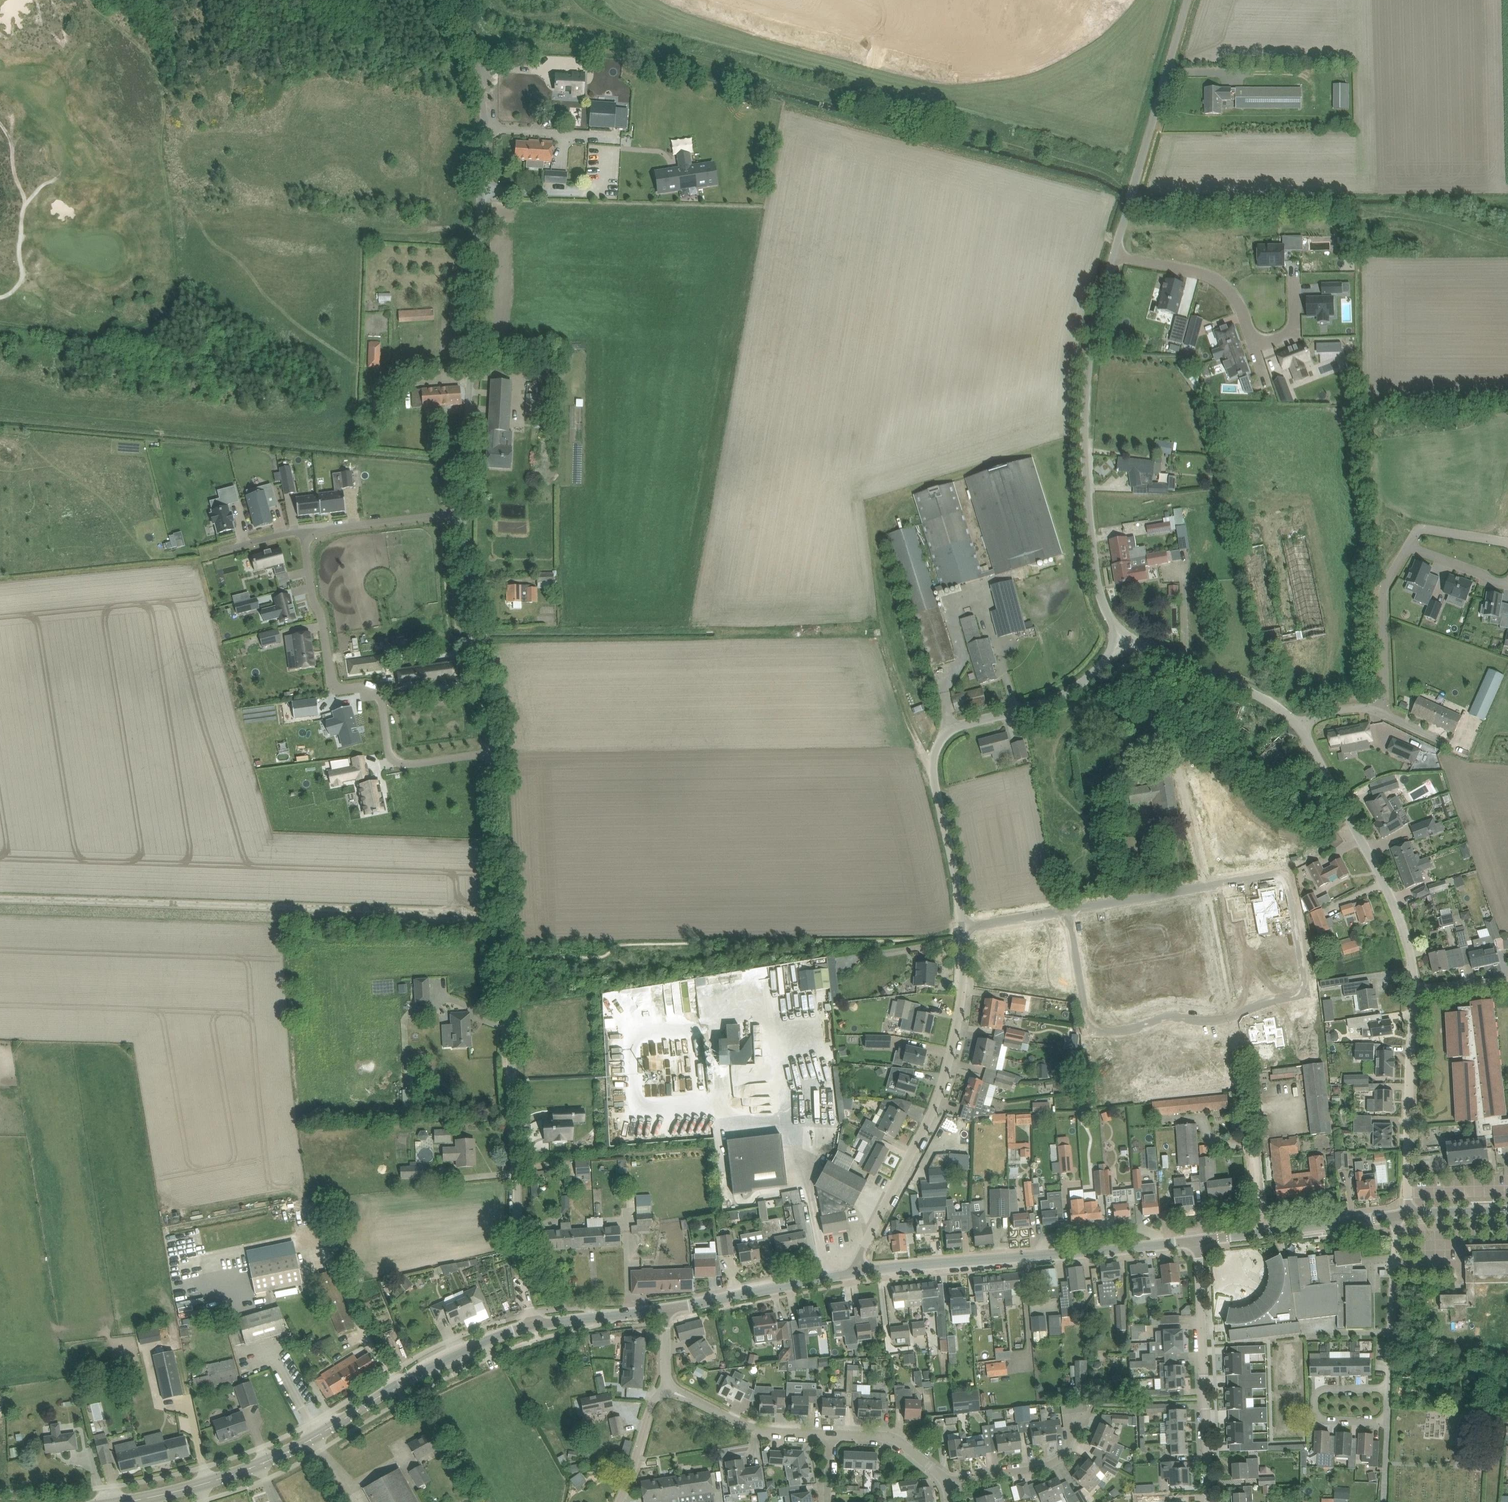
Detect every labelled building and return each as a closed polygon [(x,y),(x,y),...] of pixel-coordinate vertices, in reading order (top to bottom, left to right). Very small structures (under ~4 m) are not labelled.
[(556,84),(556,87),(557,87),(556,91),(573,92),(572,95),(583,95),(584,73),(574,73),(573,76),(557,75),(557,84),(556,84)] [(1334,109),(1346,109),(1346,84),(1334,84),(1334,109)] [(1231,88),(1216,88),(1206,88),(1205,114),(1222,114),(1222,100),(1236,100),(1236,107),(1301,108),(1301,88),(1235,87),(1235,89),(1231,89),(1231,88)] [(591,102),(590,126),(627,129),(628,108),(617,108),(617,104),(605,103),(596,103),(591,102)] [(527,168),(542,169),(543,169),(543,162),(551,163),(552,142),(529,140),(529,142),(517,142),(515,160),(527,161),(527,168)] [(656,173),(659,192),(716,184),(713,164),(691,168),(689,154),(678,155),(680,169),(656,173)] [(545,182),(566,184),(567,173),(546,172),(545,182)] [(1295,236),(1286,237),(1287,248),(1295,248),(1295,236)] [(1258,246),(1258,266),(1285,266),(1285,246),(1258,246)] [(1185,284),(1166,279),(1158,309),(1176,314),(1185,284)] [(1323,294),(1343,293),(1343,283),(1323,284),(1323,294)] [(1307,298),(1308,316),(1318,316),(1319,322),(1329,322),(1328,316),(1334,315),(1333,297),(1307,298)] [(434,309),(421,311),(399,313),(400,322),(435,319),(434,309)] [(1176,317),(1170,341),(1182,344),(1189,320),(1176,317)] [(1224,357),(1242,351),(1239,341),(1238,341),(1233,325),(1228,327),(1227,325),(1220,328),(1221,330),(1215,332),(1224,357)] [(1189,328),(1188,334),(1197,336),(1199,331),(1189,328)] [(368,343),(368,367),(379,367),(380,344),(368,343)] [(1171,344),(1169,350),(1179,352),(1180,347),(1171,344)] [(1288,349),(1289,350),(1278,355),(1284,369),(1290,367),(1293,373),(1298,372),(1300,372),(1300,371),(1305,369),(1302,362),(1310,360),(1307,354),(1308,353),(1307,350),(1306,351),(1304,345),(1297,347),(1297,346),(1296,346),(1294,347),(1293,347),(1294,348),(1292,349),(1292,348),(1291,348),(1289,349),(1288,349)] [(1242,351),(1224,357),(1225,362),(1223,363),(1226,371),(1228,370),(1231,378),(1239,375),(1239,376),(1243,375),(1243,374),(1249,372),(1244,357),(1242,351)] [(1207,365),(1201,367),(1204,376),(1210,374),(1207,365)] [(1248,376),(1240,379),(1245,392),(1254,393),(1248,376)] [(492,380),(489,430),(491,430),(490,446),(488,446),(487,467),(511,469),(512,448),(500,447),(501,431),(509,431),(512,382),(492,380)] [(460,387),(436,389),(438,407),(462,404),(460,387)] [(1277,391),(1282,402),(1294,403),(1288,387),(1277,391)] [(438,407),(436,389),(411,392),(413,407),(423,406),(423,409),(438,407)] [(515,438),(514,448),(536,450),(537,441),(515,438)] [(889,533),(932,666),(956,658),(934,592),(943,589),(943,590),(983,577),(995,573),(996,575),(1062,555),(1032,458),(966,479),(994,569),(989,571),(981,574),(980,568),(953,482),(914,495),(942,585),(933,588),(912,525),(889,533)] [(1155,463),(1119,458),(1120,471),(1130,472),(1132,487),(1149,485),(1148,493),(1167,494),(1168,483),(1152,483),(1155,463)] [(290,466),(280,468),(280,472),(282,480),(283,485),(294,483),(290,466)] [(351,471),(339,473),(341,489),(353,487),(351,471)] [(1198,482),(1213,487),(1216,476),(1201,472),(1198,482)] [(220,499),(210,502),(213,511),(212,511),(213,514),(211,515),(213,524),(215,523),(218,533),(234,529),(232,521),(233,521),(231,513),(230,513),(228,507),(227,507),(227,505),(239,502),(235,486),(218,491),(220,499)] [(263,489),(263,492),(247,497),(255,528),(272,523),(269,509),(277,506),(272,487),(263,489)] [(319,494),(321,514),(345,511),(346,511),(343,490),(343,491),(319,494)] [(321,514),(319,494),(318,494),(318,495),(297,498),(296,497),(298,516),(299,516),(299,515),(320,513),(321,514)] [(1149,534),(1176,529),(1180,550),(1189,548),(1181,508),(1173,510),(1175,522),(1148,527),(1149,534)] [(1241,549),(1259,637),(1261,647),(1327,634),(1306,536),(1283,541),(1301,632),(1283,636),(1264,544),(1241,549)] [(1110,540),(1114,565),(1132,562),(1131,559),(1140,557),(1140,558),(1147,557),(1147,555),(1147,552),(1159,550),(1158,544),(1133,548),(1133,551),(1129,552),(1127,537),(1110,540)] [(249,547),(251,555),(266,551),(264,543),(249,547)] [(280,549),(271,551),(271,550),(270,550),(270,551),(265,553),(265,552),(264,552),(264,553),(251,556),(252,557),(253,557),(254,561),(254,562),(255,565),(257,570),(255,570),(255,571),(266,568),(266,570),(274,568),(276,574),(286,572),(283,563),(284,563),(284,562),(283,563),(280,550),(281,549),(280,549)] [(1114,565),(1113,565),(1116,584),(1147,579),(1146,569),(1145,566),(1169,562),(1173,561),(1172,551),(1147,555),(1147,557),(1140,558),(1140,557),(1131,559),(1132,562),(1114,565)] [(1431,600),(1436,587),(1426,583),(1432,568),(1416,561),(1412,570),(1411,570),(1406,581),(1419,587),(1414,600),(1428,606),(1431,600)] [(987,565),(980,568),(981,574),(989,571),(987,565)] [(538,574),(539,589),(554,588),(554,587),(556,587),(556,581),(554,581),(554,574),(538,574)] [(1444,592),(1466,601),(1473,583),(1461,579),(1450,575),(1444,592)] [(998,610),(992,612),(998,637),(1026,630),(1013,580),(992,586),(998,610)] [(1169,586),(1169,597),(1179,596),(1179,585),(1169,586)] [(508,594),(507,594),(507,602),(513,602),(513,609),(521,609),(521,603),(527,603),(537,603),(537,589),(529,589),(529,587),(508,587),(508,594)] [(1500,618),(1503,595),(1487,592),(1485,606),(1482,605),(1480,615),(1500,618)] [(241,595),(232,597),(234,603),(242,601),(241,595)] [(289,596),(275,599),(277,607),(269,609),(272,619),(280,617),(281,622),(285,621),(285,622),(288,621),(288,622),(293,621),(293,619),(295,619),(293,614),(295,613),(293,605),(291,605),(289,596)] [(256,598),(234,604),(237,615),(259,609),(256,598)] [(1431,600),(1428,606),(1425,616),(1436,620),(1442,604),(1431,600)] [(961,620),(977,674),(980,684),(996,679),(992,665),(996,663),(990,639),(983,641),(976,616),(961,620)] [(362,621),(360,624),(360,627),(363,629),(366,628),(368,626),(368,623),(365,621),(362,621)] [(278,630),(259,635),(262,646),(281,641),(278,630)] [(310,633),(292,635),(294,647),(288,648),(290,659),(295,659),(297,669),(315,666),(310,633)] [(380,656),(348,661),(350,674),(363,672),(363,671),(368,670),(369,672),(382,670),(380,656)] [(445,663),(397,669),(400,687),(447,681),(457,680),(464,679),(462,661),(455,662),(445,663)] [(1490,670),(1474,705),(1470,714),(1485,721),(1489,712),(1504,676),(1490,670)] [(952,696),(956,712),(987,703),(982,688),(973,691),(952,696)] [(1412,714),(1433,724),(1441,706),(1420,696),(1412,714)] [(317,699),(292,702),(294,718),(319,715),(317,699)] [(1441,706),(1433,724),(1454,733),(1462,717),(1448,711),(1449,709),(1441,706)] [(342,746),(359,742),(351,707),(334,711),(336,718),(334,719),(337,733),(339,733),(342,746)] [(1328,731),(1331,749),(1356,744),(1357,749),(1370,746),(1369,741),(1372,741),(1369,723),(1328,731)] [(984,757),(993,754),(995,760),(1012,755),(1010,749),(1006,734),(980,741),(984,757)] [(1024,741),(1013,745),(1017,760),(1029,757),(1024,741)] [(1400,756),(1414,762),(1420,751),(1405,744),(1400,756)] [(365,815),(385,811),(380,782),(367,785),(366,779),(369,778),(368,772),(369,772),(368,765),(366,766),(366,764),(353,766),(353,767),(339,770),(342,783),(356,780),(356,781),(358,780),(360,786),(359,787),(365,815)] [(1367,771),(1372,780),(1377,777),(1372,768),(1367,771)] [(1171,770),(1161,771),(1156,772),(1158,784),(1129,789),(1132,804),(1153,800),(1156,819),(1178,815),(1171,770)] [(1383,784),(1386,792),(1399,787),(1396,780),(1383,784)] [(1381,794),(1366,803),(1378,822),(1395,812),(1402,808),(1403,807),(1396,796),(1388,801),(1386,802),(1381,794)] [(1378,822),(1374,824),(1383,838),(1404,826),(1411,822),(1403,810),(1402,808),(1395,812),(1378,822)] [(1426,821),(1429,828),(1436,825),(1433,818),(1426,821)] [(1411,827),(1413,834),(1429,828),(1426,821),(1411,827)] [(1441,823),(1436,825),(1438,832),(1444,830),(1441,823)] [(1429,828),(1413,834),(1416,841),(1431,835),(1429,828)] [(1391,848),(1399,868),(1420,860),(1417,854),(1414,856),(1409,842),(1391,848)] [(1467,844),(1460,846),(1462,853),(1469,851),(1467,844)] [(1430,856),(1420,860),(1399,868),(1406,889),(1424,882),(1421,875),(1425,873),(1424,871),(1434,867),(1430,856)] [(1319,863),(1309,868),(1319,887),(1329,882),(1328,880),(1337,875),(1339,878),(1340,877),(1341,879),(1348,876),(1347,874),(1349,873),(1341,859),(1332,864),(1331,864),(1332,866),(1323,871),(1319,863)] [(1464,885),(1461,876),(1453,879),(1457,888),(1464,885)] [(1428,886),(1430,892),(1430,894),(1448,889),(1445,881),(1428,886)] [(1413,893),(1416,900),(1429,893),(1426,886),(1413,893)] [(1253,903),(1258,931),(1259,935),(1270,933),(1269,933),(1268,925),(1267,919),(1279,916),(1279,917),(1280,917),(1275,890),(1261,893),(1263,902),(1254,903),(1253,903)] [(1302,898),(1309,912),(1332,901),(1328,893),(1318,899),(1314,892),(1302,898)] [(1228,898),(1226,899),(1228,912),(1231,911),(1232,921),(1244,919),(1246,928),(1247,933),(1258,931),(1253,903),(1246,904),(1244,895),(1228,898)] [(1355,911),(1357,911),(1361,924),(1374,920),(1368,899),(1358,902),(1353,904),(1352,903),(1341,907),(1343,916),(1355,912),(1355,911)] [(1440,916),(1443,927),(1455,924),(1453,914),(1452,914),(1450,908),(1440,910),(1441,916),(1440,916)] [(1322,909),(1311,913),(1318,934),(1329,930),(1322,909)] [(1490,936),(1480,939),(1482,949),(1486,966),(1500,963),(1498,953),(1496,948),(1494,940),(1500,938),(1499,936),(1495,923),(1493,918),(1485,921),(1490,936)] [(1456,928),(1461,948),(1468,947),(1464,926),(1456,928)] [(1341,944),(1344,955),(1359,950),(1356,940),(1351,942),(1350,938),(1341,941),(1342,944),(1341,944)] [(1482,949),(1480,939),(1473,940),(1475,951),(1475,953),(1469,954),(1470,960),(1473,969),(1486,966),(1482,949)] [(1463,957),(1461,948),(1454,950),(1454,951),(1446,952),(1445,951),(1430,955),(1434,973),(1465,966),(1463,957)] [(1115,960),(1097,963),(1099,972),(1117,969),(1115,960)] [(833,1001),(840,1000),(837,962),(814,964),(816,989),(832,988),(833,1001)] [(937,964),(927,964),(917,963),(917,977),(915,977),(914,986),(934,987),(935,977),(937,977),(937,964)] [(419,979),(414,980),(415,1003),(420,1003),(430,1003),(429,979),(419,979)] [(1320,981),(1321,988),(1336,986),(1335,979),(1320,981)] [(1345,997),(1349,996),(1359,995),(1362,1011),(1378,1009),(1375,990),(1371,991),(1369,980),(1343,984),(1345,997)] [(696,986),(699,1012),(705,1012),(702,986),(696,986)] [(1013,999),(1011,1010),(1025,1013),(1027,1001),(1013,999)] [(914,1032),(930,1036),(934,1016),(910,1011),(912,1003),(899,1000),(895,1018),(916,1022),(914,1032)] [(986,1000),(984,1014),(996,1016),(1004,1017),(1006,1003),(992,1001),(986,1000)] [(1478,1140),(1486,1139),(1502,1137),(1503,1144),(1507,1143),(1507,1120),(1502,1121),(1496,1068),(1500,1067),(1492,1000),(1471,1003),(1472,1007),(1458,1008),(1459,1013),(1446,1014),(1449,1058),(1463,1057),(1463,1063),(1454,1064),(1457,1122),(1476,1121),(1478,1140)] [(611,1005),(609,1010),(625,1015),(627,1010),(611,1005)] [(1288,1028),(1285,1029),(1286,1036),(1300,1034),(1296,1011),(1293,1011),(1294,1012),(1286,1013),(1288,1028)] [(451,1013),(452,1049),(471,1048),(469,1012),(451,1013)] [(996,1016),(984,1014),(982,1027),(1002,1030),(1004,1017),(996,1016)] [(1348,1019),(1349,1028),(1363,1028),(1363,1038),(1372,1037),(1393,1034),(1392,1029),(1394,1029),(1394,1028),(1394,1025),(1393,1024),(1392,1025),(1391,1020),(1379,1021),(1378,1015),(1348,1019)] [(1274,1017),(1264,1019),(1265,1022),(1268,1041),(1275,1040),(1276,1046),(1285,1044),(1282,1027),(1276,1028),(1275,1020),(1274,1020),(1274,1017)] [(1255,1025),(1249,1026),(1252,1044),(1268,1041),(1265,1022),(1255,1023),(1255,1025)] [(720,1041),(718,1041),(718,1043),(720,1066),(728,1066),(745,1065),(752,1057),(751,1038),(739,1053),(738,1041),(740,1041),(739,1025),(726,1026),(727,1040),(727,1041),(720,1041)] [(1007,1028),(1005,1039),(1023,1043),(1023,1042),(1029,1043),(1030,1034),(1025,1032),(1007,1028)] [(1065,1044),(1075,1045),(1076,1035),(1067,1034),(1065,1044)] [(881,1036),(876,1035),(865,1035),(865,1048),(890,1048),(890,1036),(881,1036)] [(1029,1044),(1023,1043),(1005,1039),(1003,1047),(1021,1050),(1021,1049),(1028,1051),(1029,1044)] [(976,1040),(975,1046),(977,1046),(976,1052),(991,1056),(999,1057),(1002,1045),(994,1044),(986,1042),(979,1040),(979,1041),(976,1040)] [(1175,1043),(1161,1045),(1164,1066),(1177,1064),(1178,1073),(1185,1071),(1183,1058),(1177,1059),(1175,1043)] [(1377,1060),(1377,1077),(1393,1077),(1393,1068),(1394,1068),(1395,1059),(1394,1059),(1394,1052),(1380,1052),(1380,1044),(1356,1044),(1356,1060),(1377,1060)] [(1149,1063),(1143,1064),(1145,1077),(1152,1076),(1151,1068),(1164,1066),(1161,1045),(1147,1047),(1149,1063)] [(927,1057),(925,1057),(926,1051),(907,1047),(906,1047),(900,1046),(898,1053),(905,1054),(903,1062),(923,1066),(923,1064),(925,1064),(927,1057)] [(839,1057),(847,1056),(846,1047),(838,1048),(839,1057)] [(1080,1060),(1080,1051),(1070,1051),(1070,1060),(1080,1060)] [(976,1052),(973,1065),(983,1067),(988,1068),(996,1070),(999,1057),(991,1056),(976,1052)] [(1324,1063),(1305,1066),(1312,1135),(1332,1132),(1324,1063)] [(839,1066),(833,1067),(838,1115),(839,1123),(844,1123),(845,1116),(845,1114),(844,1110),(844,1103),(843,1099),(839,1066)] [(893,1068),(891,1073),(889,1079),(898,1082),(896,1089),(898,1089),(897,1092),(905,1094),(906,1092),(914,1094),(919,1080),(901,1075),(902,1069),(893,1068)] [(998,1070),(996,1077),(1016,1084),(1018,1084),(1019,1084),(1022,1078),(1021,1077),(1016,1076),(998,1070)] [(1344,1085),(1355,1084),(1354,1075),(1344,1076),(1344,1085)] [(1016,1084),(996,1077),(994,1085),(1011,1090),(1014,1091),(1016,1084)] [(970,1078),(966,1091),(986,1097),(990,1084),(982,1082),(980,1081),(970,1078)] [(966,1091),(962,1105),(972,1108),(976,1109),(974,1115),(994,1114),(996,1109),(984,1105),(986,1097),(966,1091)] [(1367,1099),(1367,1112),(1375,1112),(1382,1112),(1393,1112),(1393,1111),(1394,1111),(1395,1110),(1395,1108),(1394,1106),(1393,1106),(1393,1091),(1383,1091),(1375,1091),(1375,1099),(1367,1099)] [(1217,1097),(1195,1099),(1196,1111),(1218,1109),(1228,1108),(1227,1096),(1217,1097)] [(852,1100),(843,1099),(844,1103),(844,1110),(852,1111),(852,1104),(852,1100)] [(1153,1103),(1153,1105),(1154,1115),(1196,1111),(1195,1099),(1153,1103)] [(880,1109),(877,1115),(901,1127),(906,1115),(898,1111),(902,1102),(902,1100),(883,1101),(880,1107),(880,1109)] [(1049,1103),(1033,1103),(1033,1112),(1050,1112),(1049,1103)] [(554,1119),(544,1119),(545,1140),(552,1139),(552,1142),(567,1141),(567,1139),(571,1139),(570,1121),(583,1120),(582,1109),(564,1110),(564,1109),(554,1109),(554,1119)] [(1080,1112),(1082,1122),(1090,1121),(1088,1111),(1080,1112)] [(1105,1122),(1112,1120),(1109,1111),(1102,1114),(1105,1122)] [(876,1114),(867,1132),(878,1138),(882,1140),(886,1134),(895,1138),(901,1127),(877,1115),(876,1114)] [(1006,1121),(1007,1121),(1007,1114),(1006,1115),(993,1115),(993,1123),(1006,1123),(1006,1121)] [(1007,1114),(1007,1121),(1008,1149),(1029,1148),(1029,1143),(1016,1143),(1016,1114),(1014,1114),(1007,1114)] [(1033,1124),(1032,1117),(1031,1117),(1031,1114),(1016,1115),(1017,1125),(1033,1124)] [(1043,1115),(1032,1116),(1032,1117),(1033,1124),(1040,1124),(1040,1122),(1044,1121),(1043,1115)] [(1354,1133),(1371,1133),(1371,1132),(1374,1132),(1374,1147),(1380,1147),(1380,1148),(1382,1148),(1382,1147),(1392,1147),(1392,1139),(1393,1139),(1393,1133),(1392,1133),(1392,1124),(1374,1124),(1374,1125),(1372,1125),(1372,1116),(1355,1116),(1354,1133)] [(1187,1125),(1177,1126),(1179,1156),(1180,1166),(1199,1164),(1199,1158),(1196,1125),(1187,1125)] [(863,1153),(864,1154),(882,1163),(882,1162),(884,1163),(886,1158),(885,1158),(889,1150),(878,1145),(875,1144),(878,1138),(861,1129),(857,1137),(868,1143),(863,1153)] [(434,1130),(435,1142),(450,1142),(450,1130),(434,1130)] [(428,1136),(425,1131),(420,1131),(418,1136),(420,1141),(425,1141),(428,1136)] [(1334,1153),(1336,1153),(1343,1152),(1342,1137),(1341,1137),(1340,1131),(1333,1132),(1334,1153)] [(727,1141),(733,1195),(752,1193),(752,1190),(787,1186),(781,1135),(727,1141)] [(1284,1141),(1283,1139),(1271,1140),(1278,1198),(1326,1193),(1324,1179),(1325,1179),(1323,1157),(1310,1158),(1312,1172),(1291,1174),(1288,1154),(1298,1153),(1296,1137),(1289,1138),(1289,1140),(1284,1141)] [(1486,1139),(1478,1140),(1446,1144),(1449,1166),(1489,1162),(1486,1139)] [(443,1148),(443,1160),(464,1160),(464,1167),(475,1166),(474,1140),(464,1140),(456,1140),(456,1148),(443,1148)] [(1059,1147),(1061,1173),(1073,1172),(1071,1146),(1059,1147)] [(839,1152),(833,1164),(848,1172),(854,1160),(839,1152)] [(1348,1152),(1343,1152),(1336,1153),(1337,1170),(1349,1169),(1348,1152)] [(882,1163),(864,1154),(861,1160),(858,1165),(865,1168),(864,1171),(875,1176),(879,1169),(880,1170),(883,1165),(881,1164),(882,1163)] [(949,1168),(949,1154),(936,1155),(929,1169),(929,1184),(922,1184),(922,1199),(918,1199),(919,1206),(920,1218),(916,1218),(917,1223),(918,1234),(936,1232),(935,1222),(935,1220),(933,1220),(933,1212),(945,1211),(946,1207),(946,1201),(949,1168)] [(969,1155),(949,1154),(949,1168),(968,1170),(969,1155)] [(1385,1161),(1384,1154),(1375,1155),(1375,1162),(1385,1161)] [(1210,1157),(1199,1158),(1199,1164),(1200,1173),(1200,1176),(1201,1183),(1208,1183),(1210,1202),(1226,1201),(1225,1195),(1233,1194),(1232,1180),(1231,1180),(1231,1179),(1215,1180),(1214,1157),(1210,1157)] [(627,1173),(626,1159),(618,1160),(619,1174),(627,1173)] [(584,1176),(584,1179),(590,1179),(590,1160),(576,1161),(576,1176),(584,1176)] [(848,1172),(833,1164),(832,1163),(828,1161),(815,1186),(816,1186),(822,1218),(821,1218),(824,1234),(847,1229),(845,1213),(843,1214),(847,1207),(852,1210),(867,1182),(848,1172)] [(1375,1174),(1363,1175),(1363,1170),(1365,1170),(1364,1161),(1355,1162),(1358,1192),(1359,1201),(1378,1199),(1375,1181),(1375,1174)] [(400,1166),(401,1179),(426,1178),(425,1165),(416,1165),(416,1162),(410,1162),(410,1165),(400,1166)] [(1104,1195),(1103,1164),(1099,1164),(1099,1170),(1094,1171),(1096,1196),(1104,1195)] [(1106,1164),(1103,1164),(1104,1195),(1112,1195),(1111,1170),(1107,1170),(1106,1164)] [(1140,1169),(1133,1170),(1134,1189),(1136,1204),(1142,1203),(1142,1206),(1143,1215),(1144,1215),(1145,1216),(1150,1216),(1150,1215),(1158,1214),(1157,1204),(1155,1183),(1142,1185),(1140,1169)] [(1186,1177),(1174,1178),(1175,1191),(1177,1207),(1195,1205),(1193,1191),(1201,1190),(1201,1183),(1200,1176),(1191,1177),(1192,1183),(1187,1183),(1186,1177)] [(1034,1206),(1032,1192),(1031,1182),(1024,1182),(1027,1207),(1034,1206)] [(990,1217),(1009,1216),(1009,1190),(1009,1189),(990,1190),(990,1206),(990,1217)] [(1009,1190),(1009,1216),(1013,1216),(1014,1228),(1029,1226),(1028,1214),(1019,1215),(1016,1189),(1010,1190),(1009,1190)] [(1120,1205),(1113,1206),(1114,1218),(1129,1217),(1128,1205),(1136,1204),(1134,1189),(1121,1190),(1121,1197),(1119,1197),(1120,1205)] [(796,1225),(787,1226),(792,1248),(806,1245),(804,1233),(807,1233),(799,1190),(790,1191),(791,1194),(792,1202),(793,1205),(796,1225)] [(1048,1201),(1041,1201),(1042,1213),(1043,1225),(1051,1224),(1051,1226),(1057,1226),(1057,1224),(1058,1224),(1057,1222),(1064,1221),(1061,1192),(1047,1194),(1048,1201)] [(1084,1198),(1069,1200),(1071,1222),(1086,1221),(1084,1200),(1084,1198)] [(1084,1200),(1086,1221),(1087,1221),(1088,1222),(1093,1222),(1093,1220),(1101,1219),(1099,1199),(1084,1201),(1084,1200)] [(947,1221),(945,1221),(946,1233),(945,1233),(946,1241),(947,1248),(963,1247),(962,1241),(961,1232),(969,1231),(969,1219),(961,1220),(961,1216),(956,1216),(956,1206),(953,1206),(953,1200),(946,1201),(946,1207),(947,1207),(947,1221)] [(969,1219),(969,1231),(973,1231),(975,1245),(992,1243),(992,1241),(991,1234),(990,1228),(987,1228),(985,1211),(985,1210),(984,1202),(970,1204),(969,1219)] [(767,1209),(759,1210),(764,1241),(772,1239),(769,1220),(768,1220),(767,1209)] [(739,1219),(737,1211),(729,1212),(730,1221),(739,1219)] [(640,1214),(637,1215),(637,1227),(649,1226),(652,1226),(652,1222),(652,1214),(642,1214),(640,1214)] [(769,1220),(772,1239),(775,1239),(777,1251),(792,1248),(787,1226),(787,1227),(787,1229),(780,1230),(778,1218),(769,1220)] [(900,1235),(899,1221),(892,1221),(894,1235),(889,1236),(890,1243),(892,1242),(893,1253),(907,1252),(905,1234),(900,1235)] [(571,1249),(569,1222),(561,1223),(561,1231),(545,1231),(546,1251),(571,1249)] [(571,1222),(569,1222),(571,1249),(596,1247),(594,1228),(571,1230),(571,1222)] [(619,1227),(594,1228),(596,1247),(621,1246),(620,1236),(619,1227)] [(656,1227),(634,1229),(634,1238),(640,1237),(640,1238),(657,1237),(656,1227)] [(731,1235),(721,1236),(722,1246),(723,1256),(733,1255),(733,1254),(739,1253),(740,1260),(746,1259),(746,1262),(760,1259),(758,1249),(757,1242),(737,1245),(737,1246),(732,1247),(731,1235)] [(1467,1295),(1467,1307),(1476,1307),(1476,1284),(1507,1283),(1507,1245),(1466,1246),(1466,1260),(1466,1270),(1466,1284),(1467,1295)] [(1226,1323),(1226,1325),(1229,1325),(1232,1326),(1233,1331),(1230,1331),(1231,1341),(1301,1333),(1300,1323),(1297,1323),(1297,1320),(1338,1316),(1338,1328),(1347,1328),(1347,1330),(1373,1329),(1372,1286),(1367,1286),(1367,1270),(1356,1270),(1356,1271),(1353,1271),(1353,1265),(1356,1265),(1356,1264),(1355,1264),(1354,1261),(1362,1260),(1360,1249),(1335,1252),(1335,1255),(1328,1256),(1316,1257),(1316,1255),(1309,1256),(1309,1258),(1298,1259),(1297,1257),(1289,1258),(1289,1260),(1284,1260),(1283,1258),(1281,1255),(1280,1255),(1280,1256),(1266,1262),(1267,1263),(1269,1268),(1268,1268),(1268,1269),(1269,1269),(1270,1275),(1269,1275),(1269,1276),(1270,1276),(1269,1281),(1269,1282),(1268,1288),(1267,1288),(1269,1289),(1266,1294),(1264,1293),(1264,1294),(1261,1299),(1260,1298),(1260,1299),(1256,1303),(1255,1303),(1255,1304),(1250,1306),(1249,1306),(1249,1307),(1244,1309),(1244,1308),(1243,1308),(1243,1309),(1237,1309),(1236,1309),(1231,1309),(1231,1308),(1230,1308),(1227,1323),(1226,1323)] [(249,1264),(255,1294),(303,1285),(296,1254),(249,1264)] [(681,1269),(683,1292),(693,1292),(693,1277),(715,1276),(715,1260),(717,1260),(716,1254),(694,1255),(695,1269),(692,1269),(692,1268),(681,1269)] [(463,1263),(456,1264),(458,1268),(464,1267),(478,1264),(477,1260),(463,1263)] [(1103,1285),(1099,1285),(1101,1302),(1117,1300),(1116,1291),(1114,1279),(1120,1278),(1119,1272),(1118,1263),(1100,1265),(1101,1275),(1102,1281),(1103,1281),(1103,1285)] [(1162,1279),(1156,1279),(1158,1296),(1171,1295),(1170,1283),(1179,1282),(1178,1272),(1177,1272),(1176,1264),(1175,1264),(1174,1263),(1167,1264),(1167,1265),(1161,1266),(1162,1279)] [(456,1264),(440,1267),(443,1273),(444,1276),(459,1270),(458,1268),(456,1264)] [(1158,1296),(1156,1279),(1155,1279),(1155,1277),(1149,1278),(1148,1267),(1145,1264),(1141,1265),(1141,1264),(1137,1264),(1137,1265),(1130,1266),(1131,1276),(1133,1275),(1134,1279),(1133,1279),(1134,1296),(1150,1294),(1150,1297),(1152,1299),(1157,1298),(1157,1296),(1158,1296)] [(437,1268),(433,1269),(436,1276),(439,1274),(443,1273),(440,1267),(437,1268)] [(1083,1267),(1067,1269),(1068,1279),(1068,1281),(1061,1282),(1062,1297),(1060,1297),(1062,1317),(1062,1318),(1074,1316),(1072,1298),(1074,1298),(1073,1292),(1086,1290),(1084,1277),(1083,1267)] [(683,1292),(681,1269),(653,1270),(653,1268),(643,1269),(643,1270),(631,1271),(632,1294),(683,1292)] [(1056,1269),(1034,1272),(1035,1281),(1035,1284),(1041,1283),(1042,1288),(1039,1288),(1040,1299),(1047,1298),(1046,1288),(1058,1286),(1057,1279),(1056,1269)] [(315,1276),(338,1333),(354,1327),(331,1270),(315,1276)] [(1019,1273),(1002,1275),(1004,1288),(1005,1298),(1006,1306),(1013,1306),(1012,1304),(1011,1287),(1020,1286),(1020,1283),(1019,1273)] [(989,1290),(989,1292),(992,1317),(1001,1316),(1000,1309),(998,1309),(997,1299),(1005,1298),(1004,1288),(1002,1275),(988,1277),(989,1290)] [(983,1293),(989,1292),(989,1290),(988,1277),(973,1278),(974,1288),(975,1292),(976,1301),(984,1301),(983,1293)] [(936,1282),(921,1284),(924,1305),(922,1306),(923,1313),(937,1311),(938,1311),(937,1308),(940,1305),(941,1305),(940,1296),(938,1296),(938,1293),(936,1282)] [(921,1284),(907,1286),(909,1302),(909,1307),(922,1306),(924,1305),(921,1284)] [(909,1302),(907,1286),(892,1288),(894,1302),(895,1308),(905,1307),(905,1308),(909,1307),(909,1302)] [(466,1298),(456,1302),(464,1320),(476,1315),(472,1305),(482,1301),(477,1288),(464,1293),(466,1298)] [(951,1310),(952,1316),(971,1315),(970,1302),(965,1302),(964,1289),(949,1290),(951,1310)] [(464,1320),(456,1302),(453,1295),(445,1298),(444,1302),(431,1307),(433,1312),(437,1321),(447,1316),(451,1326),(464,1320)] [(1467,1307),(1467,1295),(1440,1296),(1441,1310),(1451,1310),(1451,1322),(1468,1321),(1467,1307)] [(861,1321),(856,1322),(857,1335),(858,1341),(865,1340),(872,1339),(871,1333),(873,1333),(874,1332),(876,1331),(877,1329),(878,1327),(876,1316),(877,1316),(875,1299),(859,1302),(861,1321)] [(857,1335),(856,1322),(849,1323),(847,1303),(831,1305),(833,1322),(842,1321),(844,1336),(845,1336),(846,1345),(858,1344),(858,1341),(857,1335)] [(1116,1306),(1117,1331),(1126,1330),(1125,1306),(1116,1306)] [(238,1319),(243,1335),(246,1345),(277,1336),(278,1340),(287,1337),(285,1333),(286,1333),(278,1307),(238,1319)] [(804,1308),(804,1310),(797,1311),(799,1329),(821,1326),(819,1308),(812,1309),(812,1307),(804,1308)] [(767,1317),(762,1317),(752,1319),(754,1328),(755,1336),(756,1343),(766,1342),(765,1335),(771,1334),(771,1337),(776,1337),(777,1340),(788,1339),(786,1322),(776,1324),(775,1314),(767,1315),(767,1317)] [(1179,1315),(1159,1316),(1160,1324),(1179,1323),(1179,1315)] [(1032,1332),(1033,1332),(1034,1342),(1047,1342),(1045,1316),(1031,1317),(1032,1332)] [(1061,1316),(1049,1316),(1050,1336),(1062,1336),(1061,1316)] [(703,1339),(702,1335),(704,1334),(700,1320),(686,1324),(686,1325),(677,1328),(680,1341),(695,1337),(696,1344),(689,1348),(698,1363),(713,1353),(703,1339)] [(912,1323),(913,1336),(926,1335),(924,1321),(912,1323)] [(947,1325),(937,1326),(938,1337),(948,1336),(947,1325)] [(1128,1333),(1131,1333),(1132,1340),(1139,1340),(1139,1332),(1146,1332),(1145,1325),(1128,1326),(1128,1333)] [(909,1337),(908,1326),(890,1328),(891,1339),(909,1337)] [(142,1343),(163,1341),(162,1328),(141,1330),(142,1343)] [(1156,1331),(1156,1342),(1182,1341),(1182,1330),(1172,1330),(1156,1331)] [(792,1336),(795,1360),(796,1360),(807,1359),(804,1334),(792,1336)] [(624,1361),(643,1363),(645,1338),(625,1336),(624,1361)] [(956,1353),(955,1336),(948,1336),(949,1354),(956,1353)] [(318,1344),(323,1353),(329,1351),(331,1354),(338,1350),(331,1337),(318,1344)] [(1182,1341),(1156,1342),(1157,1352),(1158,1352),(1158,1357),(1165,1357),(1165,1353),(1173,1353),(1183,1352),(1182,1341)] [(1150,1352),(1151,1343),(1140,1342),(1140,1352),(1150,1352)] [(1351,1359),(1340,1359),(1341,1376),(1356,1376),(1355,1346),(1355,1342),(1351,1342),(1351,1359)] [(1330,1343),(1325,1343),(1325,1347),(1325,1352),(1325,1353),(1326,1376),(1341,1376),(1340,1359),(1330,1359),(1330,1343)] [(1226,1365),(1246,1364),(1245,1354),(1266,1354),(1265,1346),(1237,1347),(1238,1353),(1226,1354),(1226,1365)] [(1360,1346),(1355,1346),(1356,1376),(1371,1375),(1371,1360),(1360,1360),(1360,1346)] [(791,1348),(784,1349),(780,1355),(781,1361),(787,1361),(791,1355),(791,1348)] [(995,1348),(995,1353),(996,1361),(1011,1359),(1010,1351),(1003,1352),(1003,1348),(995,1348)] [(153,1355),(163,1400),(184,1395),(174,1350),(153,1355)] [(354,1354),(343,1361),(356,1382),(378,1368),(372,1359),(369,1353),(358,1360),(354,1354)] [(903,1355),(904,1364),(915,1363),(914,1353),(903,1355)] [(1321,1359),(1310,1359),(1310,1376),(1326,1376),(1325,1353),(1321,1353),(1321,1359)] [(749,1363),(756,1365),(758,1356),(751,1355),(749,1363)] [(829,1357),(818,1358),(819,1367),(830,1366),(829,1357)] [(191,1369),(195,1389),(196,1393),(212,1390),(212,1388),(218,1387),(218,1385),(220,1384),(221,1387),(232,1384),(232,1381),(238,1380),(234,1360),(191,1369)] [(787,1362),(787,1370),(795,1370),(796,1367),(796,1360),(795,1360),(787,1361),(787,1362)] [(1155,1360),(1142,1361),(1143,1367),(1155,1370),(1156,1367),(1155,1360)] [(322,1376),(315,1380),(325,1395),(331,1391),(334,1395),(356,1382),(343,1361),(330,1369),(321,1375),(322,1376)] [(622,1386),(642,1387),(643,1363),(624,1361),(622,1386)] [(787,1370),(787,1362),(782,1363),(778,1363),(779,1368),(782,1370),(787,1370)] [(986,1364),(987,1377),(1008,1375),(1006,1362),(986,1364)] [(1165,1363),(1159,1363),(1160,1371),(1160,1378),(1184,1377),(1184,1375),(1185,1375),(1185,1368),(1183,1368),(1183,1365),(1173,1366),(1165,1366),(1165,1363)] [(1239,1382),(1267,1381),(1266,1373),(1246,1373),(1246,1364),(1226,1365),(1226,1367),(1224,1367),(1225,1373),(1226,1373),(1226,1375),(1238,1375),(1239,1382)] [(704,1370),(696,1366),(692,1373),(700,1377),(704,1370)] [(915,1384),(920,1387),(922,1387),(921,1371),(914,1372),(915,1384)] [(1113,1381),(1122,1387),(1127,1381),(1119,1374),(1113,1381)] [(727,1376),(727,1378),(721,1375),(717,1383),(722,1386),(719,1393),(728,1398),(729,1396),(740,1402),(745,1393),(749,1384),(741,1380),(740,1383),(736,1381),(727,1376)] [(1184,1377),(1160,1378),(1160,1379),(1154,1379),(1155,1390),(1149,1390),(1149,1397),(1155,1396),(1155,1397),(1174,1396),(1174,1390),(1184,1389),(1184,1386),(1186,1386),(1185,1380),(1184,1380),(1184,1377)] [(1227,1399),(1247,1399),(1246,1389),(1267,1388),(1267,1381),(1239,1382),(1239,1388),(1227,1389),(1227,1399)] [(258,1404),(251,1382),(235,1387),(243,1409),(258,1404)] [(864,1420),(869,1420),(870,1400),(870,1395),(870,1393),(870,1386),(857,1385),(853,1385),(852,1392),(852,1401),(858,1401),(858,1417),(864,1417),(864,1420)] [(755,1386),(752,1401),(760,1401),(760,1404),(759,1414),(775,1414),(776,1404),(783,1404),(783,1406),(784,1406),(784,1396),(784,1391),(773,1391),(774,1387),(755,1386)] [(905,1419),(909,1420),(910,1421),(916,1420),(920,1420),(920,1410),(921,1402),(912,1401),(913,1391),(911,1390),(904,1389),(904,1386),(894,1386),(895,1397),(896,1407),(903,1408),(903,1410),(905,1410),(905,1419)] [(1058,1398),(1078,1397),(1085,1397),(1084,1386),(1058,1387),(1058,1398)] [(808,1402),(816,1402),(816,1389),(803,1389),(803,1391),(793,1391),(793,1398),(792,1398),(791,1415),(807,1415),(808,1402)] [(828,1418),(833,1418),(834,1399),(827,1399),(827,1396),(822,1395),(823,1390),(816,1389),(816,1402),(822,1402),(821,1415),(828,1416),(828,1418)] [(963,1413),(970,1412),(980,1411),(978,1391),(952,1393),(954,1414),(963,1413)] [(834,1399),(833,1418),(838,1419),(838,1416),(845,1416),(846,1407),(846,1400),(841,1400),(841,1392),(834,1392),(834,1399)] [(581,1399),(583,1409),(584,1415),(604,1411),(604,1412),(613,1410),(610,1393),(581,1399)] [(870,1400),(869,1420),(874,1420),(874,1418),(881,1418),(881,1408),(888,1408),(889,1401),(886,1401),(887,1393),(870,1393),(870,1395),(870,1400)] [(1240,1416),(1268,1415),(1267,1408),(1247,1408),(1247,1399),(1227,1399),(1227,1410),(1239,1410),(1240,1416)] [(1146,1409),(1146,1413),(1164,1412),(1164,1404),(1146,1405),(1146,1409)] [(1029,1406),(1022,1407),(1024,1422),(1025,1432),(1031,1432),(1031,1435),(1032,1445),(1045,1443),(1042,1422),(1041,1419),(1039,1419),(1040,1422),(1036,1422),(1030,1423),(1029,1422),(1031,1421),(1030,1412),(1029,1406)] [(1016,1423),(1024,1422),(1022,1407),(1014,1408),(1016,1423)] [(1045,1409),(1040,1410),(1041,1419),(1042,1422),(1045,1443),(1057,1442),(1056,1434),(1062,1433),(1060,1419),(1047,1421),(1045,1409)] [(1166,1421),(1167,1433),(1183,1432),(1183,1426),(1186,1426),(1185,1410),(1169,1410),(1170,1421),(1166,1421)] [(219,1440),(220,1439),(221,1442),(238,1436),(237,1433),(248,1429),(242,1411),(214,1421),(217,1432),(216,1432),(216,1433),(216,1434),(216,1436),(216,1437),(217,1438),(217,1439),(218,1439),(219,1440)] [(1228,1434),(1248,1433),(1247,1424),(1268,1423),(1268,1415),(1240,1416),(1240,1423),(1228,1423),(1228,1434)] [(1112,1423),(1128,1424),(1128,1426),(1136,1426),(1136,1417),(1129,1417),(1112,1416),(1112,1423)] [(621,1417),(611,1419),(610,1419),(613,1436),(624,1434),(621,1417)] [(1094,1428),(1092,1433),(1117,1443),(1120,1437),(1113,1434),(1114,1429),(1100,1423),(1097,1430),(1094,1428)] [(52,1435),(44,1436),(46,1453),(77,1449),(75,1432),(61,1434),(60,1424),(51,1425),(52,1435)] [(1007,1434),(1006,1427),(996,1428),(996,1425),(988,1426),(990,1441),(996,1440),(998,1452),(1005,1451),(1005,1454),(1010,1453),(1007,1434)] [(1018,1425),(1006,1427),(1007,1434),(1010,1453),(1015,1453),(1014,1450),(1021,1449),(1018,1425)] [(409,1444),(414,1453),(418,1460),(440,1448),(436,1441),(431,1432),(409,1444)] [(960,1440),(963,1459),(974,1458),(972,1441),(966,1442),(965,1432),(959,1433),(960,1440)] [(1183,1432),(1167,1433),(1168,1445),(1171,1445),(1171,1455),(1187,1455),(1187,1438),(1184,1438),(1183,1432)] [(1315,1448),(1314,1452),(1318,1452),(1317,1467),(1334,1468),(1335,1436),(1330,1436),(1330,1433),(1316,1432),(1315,1447),(1315,1448)] [(1337,1433),(1337,1443),(1336,1455),(1349,1456),(1348,1469),(1356,1469),(1357,1449),(1351,1449),(1352,1434),(1350,1434),(1349,1432),(1345,1432),(1344,1433),(1337,1433)] [(1092,1433),(1090,1437),(1093,1439),(1090,1445),(1107,1452),(1106,1453),(1118,1460),(1124,1446),(1117,1443),(1092,1433)] [(1248,1433),(1228,1434),(1228,1445),(1241,1444),(1241,1451),(1269,1450),(1268,1442),(1248,1443),(1248,1433)] [(94,1436),(96,1444),(98,1453),(110,1451),(107,1441),(106,1434),(94,1436)] [(1371,1467),(1378,1467),(1379,1441),(1373,1441),(1373,1435),(1360,1434),(1358,1455),(1362,1455),(1362,1462),(1369,1463),(1369,1466),(1371,1467)] [(185,1437),(150,1445),(155,1464),(189,1456),(185,1437)] [(963,1459),(960,1440),(948,1441),(950,1459),(953,1458),(954,1461),(963,1459)] [(984,1440),(972,1441),(974,1458),(986,1456),(985,1446),(984,1440)] [(130,1450),(116,1453),(121,1473),(155,1464),(150,1445),(140,1447),(137,1448),(135,1441),(128,1443),(130,1450)] [(19,1457),(18,1447),(10,1448),(11,1458),(19,1457)] [(770,1464),(784,1465),(787,1480),(789,1480),(790,1487),(801,1485),(800,1478),(808,1477),(807,1474),(809,1474),(807,1464),(805,1465),(803,1452),(785,1451),(784,1452),(770,1452),(770,1464)] [(843,1469),(854,1469),(855,1453),(844,1452),(843,1469)] [(854,1469),(865,1470),(866,1453),(855,1453),(854,1469)] [(866,1453),(865,1470),(876,1470),(877,1454),(866,1453)] [(1106,1453),(1102,1460),(1116,1467),(1119,1462),(1119,1461),(1106,1453)] [(563,1455),(557,1458),(561,1465),(567,1462),(563,1455)] [(1248,1479),(1257,1479),(1256,1467),(1259,1467),(1259,1458),(1247,1459),(1247,1464),(1233,1464),(1234,1480),(1248,1479)] [(1081,1462),(1078,1466),(1098,1484),(1101,1481),(1101,1480),(1106,1475),(1101,1471),(1101,1470),(1096,1466),(1089,1459),(1084,1464),(1081,1462)] [(727,1472),(730,1486),(731,1495),(748,1493),(747,1490),(763,1488),(762,1481),(760,1467),(743,1470),(742,1460),(726,1463),(727,1472)] [(1116,1467),(1102,1460),(1099,1466),(1115,1476),(1119,1469),(1116,1467)] [(1178,1462),(1168,1462),(1161,1462),(1162,1478),(1170,1478),(1170,1486),(1188,1485),(1187,1468),(1178,1469),(1178,1462)] [(570,1472),(580,1470),(579,1463),(568,1465),(570,1472)] [(421,1465),(410,1472),(418,1487),(425,1484),(430,1481),(421,1465)] [(1098,1484),(1078,1466),(1075,1469),(1077,1471),(1072,1477),(1090,1493),(1095,1488),(1098,1484)] [(368,1498),(370,1501),(418,1501),(404,1477),(399,1468),(363,1488),(368,1498)] [(571,1479),(578,1487),(587,1479),(580,1471),(571,1479)] [(675,1477),(678,1497),(679,1501),(704,1501),(714,1501),(713,1492),(710,1471),(675,1477)] [(1376,1480),(1374,1472),(1367,1473),(1369,1482),(1376,1480)] [(641,1482),(644,1501),(645,1501),(678,1497),(675,1477),(641,1482)] [(1046,1482),(1055,1501),(1062,1501),(1059,1494),(1064,1492),(1057,1477),(1046,1482)] [(1276,1485),(1276,1477),(1259,1478),(1260,1486),(1263,1486),(1271,1485),(1276,1485)] [(908,1501),(932,1499),(931,1487),(921,1488),(920,1480),(900,1482),(901,1492),(906,1491),(906,1497),(907,1497),(908,1501)] [(774,1481),(766,1482),(767,1489),(775,1488),(774,1481)] [(1027,1482),(1017,1485),(1021,1500),(1027,1498),(1029,1498),(1030,1498),(1031,1497),(1029,1492),(1027,1482)] [(1046,1482),(1035,1487),(1041,1501),(1048,1499),(1049,1501),(1055,1501),(1046,1482)] [(847,1491),(853,1491),(853,1494),(864,1495),(864,1494),(864,1489),(860,1489),(860,1487),(847,1486),(847,1491)] [(1253,1486),(1244,1487),(1244,1494),(1234,1495),(1235,1501),(1232,1501),(1254,1501),(1253,1486)] [(977,1499),(977,1501),(996,1501),(995,1501),(995,1500),(1002,1498),(999,1487),(984,1490),(980,1491),(982,1498),(977,1499)] [(785,1501),(811,1501),(810,1493),(800,1495),(791,1496),(791,1488),(779,1490),(780,1497),(785,1496),(785,1501)] [(1075,1495),(1074,1493),(1072,1489),(1064,1493),(1067,1498),(1075,1495)] [(1075,1495),(1080,1501),(1088,1501),(1080,1489),(1074,1493),(1075,1495)] [(757,1493),(758,1501),(768,1501),(767,1492),(757,1493)]
